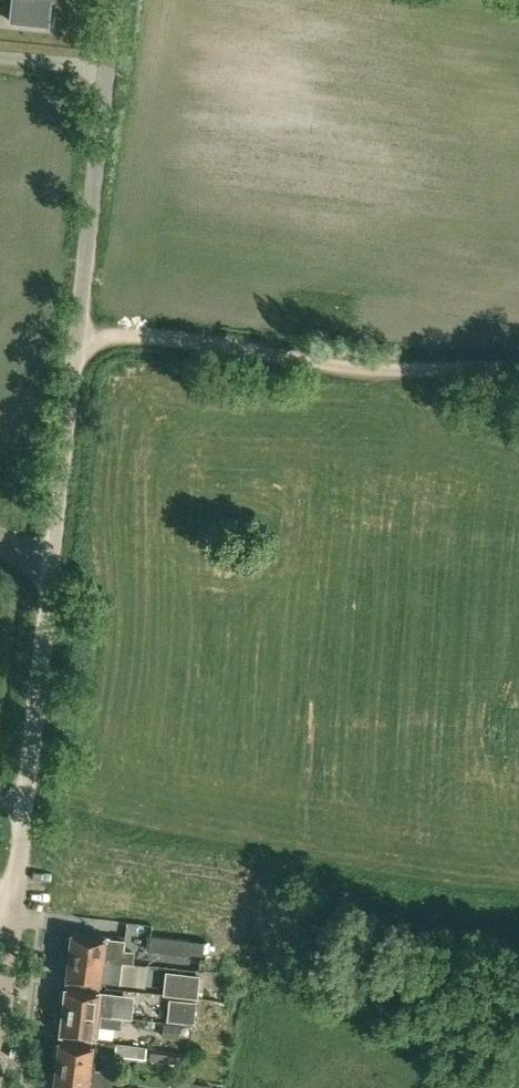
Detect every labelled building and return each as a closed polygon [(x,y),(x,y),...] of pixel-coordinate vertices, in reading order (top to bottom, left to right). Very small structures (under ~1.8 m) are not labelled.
[(10,21),(47,25),(50,0),(12,0),(10,21)] [(105,960),(121,961),(132,963),(134,951),(122,949),(123,939),(91,936),(71,933),(70,936),(67,938),(66,946),(69,948),(68,956),(105,960)] [(148,950),(186,954),(186,952),(202,954),(203,939),(188,938),(187,939),(150,935),(148,950)] [(121,961),(105,960),(68,956),(67,964),(64,965),(63,974),(66,976),(66,979),(74,980),(103,982),(103,981),(119,982),(121,961)] [(198,977),(167,974),(165,994),(196,998),(198,977)] [(115,993),(73,988),(65,987),(64,990),(61,992),(60,1000),(63,1002),(62,1010),(113,1016),(115,993)] [(195,1001),(168,999),(166,1021),(193,1023),(195,1001)] [(113,1016),(62,1010),(61,1017),(58,1019),(57,1027),(60,1029),(59,1032),(97,1037),(98,1026),(120,1029),(122,1017),(113,1016)] [(178,1039),(179,1024),(162,1023),(161,1037),(178,1039)] [(56,1063),(94,1068),(97,1046),(58,1041),(58,1044),(55,1046),(53,1054),(56,1056),(56,1063)] [(146,1046),(116,1043),(114,1055),(145,1058),(146,1046)] [(185,1052),(149,1048),(148,1059),(152,1059),(151,1062),(157,1062),(157,1060),(167,1061),(167,1063),(180,1065),(180,1063),(184,1063),(185,1052)] [(92,1087),(126,1087),(110,1086),(110,1082),(112,1070),(94,1068),(56,1063),(55,1071),(51,1073),(50,1081),(53,1083),(53,1086),(62,1087),(67,1087),(92,1087)]
